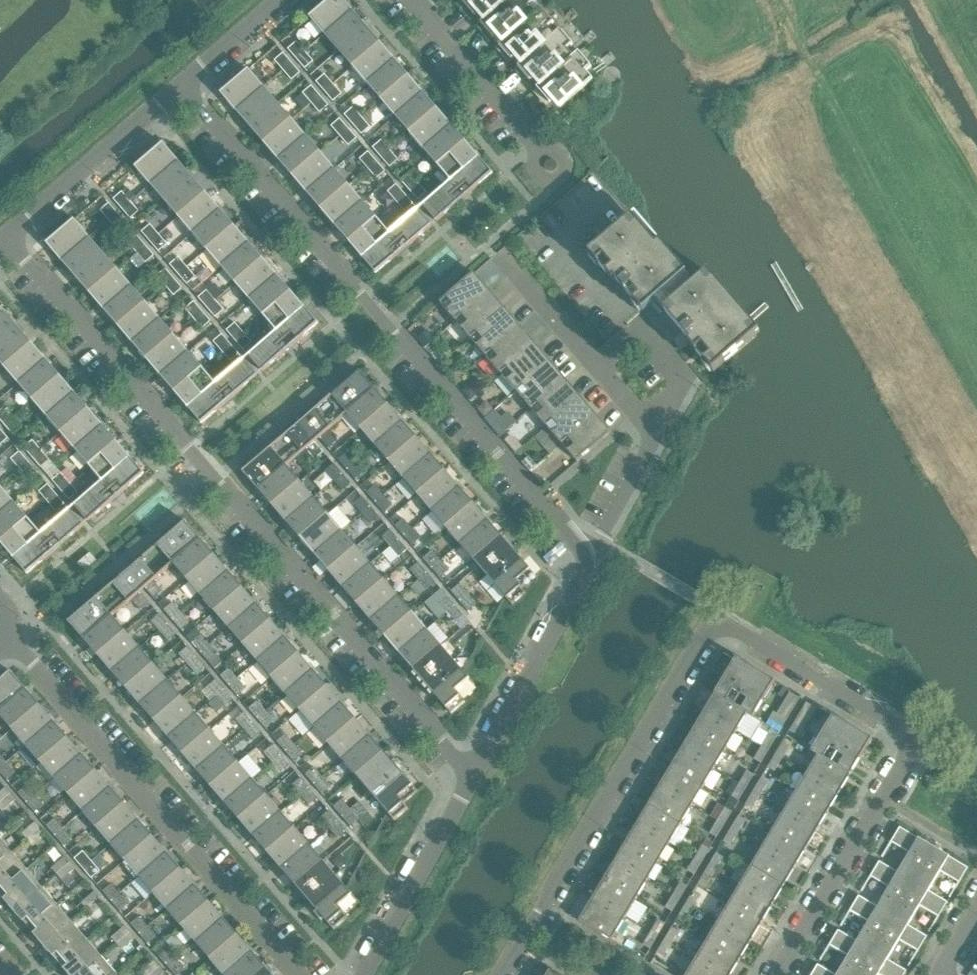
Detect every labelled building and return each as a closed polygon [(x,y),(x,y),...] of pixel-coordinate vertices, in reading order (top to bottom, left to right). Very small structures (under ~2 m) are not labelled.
[(353,11),(344,0),(330,0),(310,17),(325,35),(353,11)] [(509,0),(465,0),(461,4),(473,18),(478,13),(484,20),(479,25),(479,26),(509,0)] [(542,9),(536,13),(530,6),(536,2),(534,0),(509,0),(479,26),(492,40),(497,35),(503,42),(498,47),(542,9)] [(517,69),(561,31),(561,30),(555,35),(549,28),(555,23),(542,9),(498,47),(510,62),(516,57),(522,64),(516,68),(517,69)] [(339,51),(367,27),(353,11),(325,35),(339,51)] [(353,68),(381,44),(367,27),(339,51),(353,68)] [(536,91),(580,53),(579,52),(574,57),(568,50),(573,45),(561,31),(517,69),(529,83),(535,79),(541,86),(535,90),(536,91)] [(305,52),(297,42),(288,49),(296,59),(305,52)] [(367,84),(395,60),(381,44),(353,68),(367,84)] [(313,61),(305,52),(296,59),(305,69),(313,61)] [(292,63),(284,53),(275,60),(284,70),(292,63)] [(560,108),(594,80),(587,72),(592,67),(580,53),(536,91),(548,105),(553,100),(560,108)] [(381,100),(409,76),(395,60),(367,84),(381,100)] [(300,72),(292,63),(284,70),(292,80),(300,72)] [(236,111),(264,87),(249,70),(221,94),(236,111)] [(333,84),(325,74),(316,82),(325,92),(333,84)] [(395,117),(423,93),(409,76),(381,100),(395,117)] [(342,94),(333,84),(325,92),(333,101),(342,94)] [(320,95),(312,86),(303,93),(312,103),(320,95)] [(250,128),(278,103),(264,87),(236,111),(250,128)] [(409,133),(437,109),(423,93),(395,117),(409,133)] [(329,105),(320,95),(312,103),(320,112),(329,105)] [(264,144),(293,120),(278,103),(250,128),(264,144)] [(362,117),(353,107),(345,115),(353,125),(362,117)] [(423,150),(452,125),(437,109),(409,133),(423,150)] [(370,127),(362,117),(353,125),(362,134),(370,127)] [(349,128),(340,118),(332,126),(340,136),(349,128)] [(278,160),(307,136),(293,120),(264,144),(278,160)] [(437,166),(466,142),(452,125),(423,150),(437,166)] [(357,138),(349,128),(340,136),(348,145),(357,138)] [(292,177),(321,152),(307,136),(278,160),(292,177)] [(390,150),(381,140),(373,148),(381,157),(390,150)] [(451,181),(479,157),(466,142),(437,166),(451,181)] [(151,185),(178,160),(163,143),(135,167),(151,185)] [(398,160),(390,150),(381,157),(390,167),(398,160)] [(377,161),(369,151),(360,159),(368,168),(377,161)] [(307,193),(335,169),(321,152),(292,177),(307,193)] [(465,198),(493,173),(479,157),(451,181),(465,198)] [(165,201),(193,177),(178,160),(151,185),(165,201)] [(386,171),(377,161),(368,168),(377,178),(386,171)] [(321,210),(349,185),(335,169),(307,193),(321,210)] [(418,183),(410,173),(401,180),(409,190),(418,183)] [(179,218),(207,194),(193,177),(165,201),(179,218)] [(437,222),(461,201),(465,198),(451,181),(423,205),(437,222)] [(426,192),(418,183),(409,190),(418,200),(426,192)] [(405,194),(397,184),(388,191),(397,201),(405,194)] [(335,226),(363,201),(349,185),(321,210),(335,226)] [(131,202),(122,191),(114,199),(122,209),(131,202)] [(193,234),(221,210),(207,194),(179,218),(193,234)] [(414,204),(405,194),(397,201),(405,211),(414,204)] [(349,242),(378,218),(363,201),(335,226),(349,242)] [(139,211),(131,202),(122,209),(130,218),(139,211)] [(118,213),(109,203),(101,210),(109,220),(118,213)] [(405,249),(432,226),(418,209),(391,233),(405,249)] [(207,250),(235,226),(221,210),(193,234),(207,250)] [(126,222),(118,213),(109,220),(118,230),(126,222)] [(736,304),(709,273),(696,284),(661,243),(658,246),(633,217),(590,254),(615,283),(617,281),(643,312),(656,301),(692,341),(689,344),(697,353),(740,316),(732,307),(736,304)] [(362,258),(391,233),(378,218),(349,242),(362,258)] [(62,261),(90,237),(74,219),(47,244),(62,261)] [(159,234),(150,224),(142,232),(150,241),(159,234)] [(221,267),(249,243),(235,226),(207,250),(221,267)] [(376,274),(405,249),(391,233),(362,258),(376,274)] [(167,244),(159,234),(150,241),(159,251),(167,244)] [(146,245),(138,236),(129,243),(138,253),(146,245)] [(76,278),(104,254),(90,237),(62,261),(76,278)] [(235,283),(263,259),(249,243),(221,267),(235,283)] [(154,255),(146,245),(138,253),(146,262),(154,255)] [(90,294),(118,270),(104,254),(76,278),(90,294)] [(188,267),(179,257),(170,265),(179,274),(188,267)] [(250,299),(277,275),(263,259),(235,283),(250,299)] [(196,277),(188,267),(179,274),(187,284),(196,277)] [(174,278),(166,268),(157,276),(166,286),(174,278)] [(104,310),(132,286),(118,270),(90,294),(104,310)] [(456,321),(490,291),(475,274),(474,273),(440,303),(456,321)] [(264,316),(291,292),(277,275),(250,299),(264,316)] [(183,288),(174,278),(166,286),(174,295),(183,288)] [(118,326),(146,303),(132,286),(104,310),(118,326)] [(216,300),(207,290),(198,297),(207,307),(216,300)] [(471,338),(505,309),(490,291),(456,321),(471,338)] [(277,331),(304,307),(291,292),(264,316),(277,331)] [(224,310),(216,300),(207,307),(215,317),(224,310)] [(203,311),(194,301),(186,309),(194,319),(203,311)] [(132,343),(160,319),(146,303),(118,326),(132,343)] [(291,347),(319,324),(304,307),(277,331),(291,347)] [(486,356),(520,327),(505,309),(471,338),(486,356)] [(19,327),(4,311),(0,315),(0,343),(19,327)] [(211,321),(203,311),(194,319),(202,328),(211,321)] [(758,337),(740,316),(697,353),(715,374),(758,337)] [(146,360),(174,336),(160,319),(132,343),(146,360)] [(244,333),(235,323),(227,330),(235,340),(244,333)] [(33,344),(19,327),(0,343),(0,362),(4,367),(33,344)] [(501,374),(535,344),(520,327),(486,356),(501,374)] [(424,348),(435,339),(428,330),(416,339),(424,348)] [(263,372),(291,347),(277,331),(248,355),(263,372)] [(252,342),(244,333),(235,340),(243,350),(252,342)] [(231,344),(222,334),(214,341),(222,351),(231,344)] [(160,376),(188,352),(174,336),(146,360),(160,376)] [(19,384),(47,360),(33,344),(4,367),(19,384)] [(239,354),(231,344),(222,351),(231,361),(239,354)] [(516,391),(551,362),(535,344),(501,374),(516,391)] [(175,392),(202,368),(188,352),(160,376),(175,392)] [(230,400),(258,376),(244,359),(216,384),(230,400)] [(33,400),(61,376),(47,360),(19,384),(33,400)] [(532,409),(566,379),(551,362),(516,391),(532,409)] [(464,375),(456,365),(447,374),(454,383),(464,375)] [(188,408),(216,384),(202,368),(175,392),(188,408)] [(330,397),(304,420),(319,438),(328,431),(348,414),(376,389),(375,389),(360,371),(340,388),(332,396),(330,397)] [(47,417),(75,393),(61,376),(33,400),(47,417)] [(547,426),(581,397),(566,379),(532,409),(547,426)] [(479,392),(471,383),(461,391),(470,401),(479,392)] [(202,424),(230,400),(216,384),(188,408),(202,424)] [(361,429),(389,405),(376,389),(348,414),(361,429)] [(61,433),(89,409),(75,393),(47,417),(61,433)] [(562,444),(596,414),(581,397),(547,426),(562,444)] [(488,400),(477,409),(485,418),(495,409),(488,400)] [(375,445),(403,421),(389,405),(361,429),(375,445)] [(5,407),(0,411),(0,419),(4,425),(13,417),(5,407)] [(75,450),(103,425),(89,409),(61,433),(75,450)] [(495,409),(485,418),(486,420),(489,423),(500,436),(517,422),(509,412),(502,418),(495,409)] [(578,462),(612,433),(596,414),(562,444),(578,462)] [(21,427),(13,417),(4,425),(13,434),(21,427)] [(263,455),(243,472),(258,489),(259,490),(287,466),(306,449),(315,442),(318,440),(319,438),(304,420),(303,420),(302,422),(300,423),(299,423),(273,446),(271,448),(263,455)] [(389,462),(417,438),(403,421),(375,445),(389,462)] [(89,466),(117,442),(103,425),(75,450),(89,466)] [(0,428),(0,445),(8,438),(0,428)] [(337,440),(328,431),(319,438),(328,448),(337,440)] [(403,478),(431,454),(417,438),(389,462),(403,478)] [(41,450),(33,440),(24,448),(33,457),(41,450)] [(102,481),(130,457),(117,442),(89,466),(102,481)] [(324,452),(315,442),(306,449),(315,459),(324,452)] [(50,460),(41,450),(33,457),(41,467),(50,460)] [(28,461),(20,451),(11,459),(20,469),(28,461)] [(356,462),(347,452),(338,460),(347,470),(356,462)] [(417,495),(445,470),(431,454),(403,478),(417,495)] [(116,498),(144,474),(130,457),(102,481),(116,498)] [(37,471),(28,461),(20,469),(28,478),(37,471)] [(364,472),(356,462),(347,470),(355,479),(364,472)] [(342,474),(334,464),(325,471),(334,481),(342,474)] [(272,506),(300,482),(287,466),(259,490),(272,506)] [(431,511),(459,487),(445,470),(417,495),(431,511)] [(70,483),(61,473),(53,480),(61,490),(70,483)] [(351,483),(342,474),(334,481),(342,491),(351,483)] [(88,522),(116,498),(102,481),(74,506),(88,522)] [(286,522),(314,498),(300,482),(272,506),(286,522)] [(78,492),(70,483),(61,490),(69,500),(78,492)] [(56,494),(48,484),(39,492),(48,502),(56,494)] [(14,502),(0,485),(0,486),(0,514),(14,502)] [(384,495),(375,485),(367,493),(375,503),(384,495)] [(445,527),(473,503),(459,487),(431,511),(445,527)] [(65,504),(56,494),(48,502),(56,511),(65,504)] [(392,505),(384,495),(375,503),(384,512),(392,505)] [(371,506),(362,497),(354,504),(362,514),(371,506)] [(300,538),(328,514),(314,498),(286,522),(300,538)] [(29,518),(14,502),(0,514),(0,542),(29,518)] [(459,544),(488,520),(473,503),(445,527),(459,544)] [(379,516),(371,506),(362,514),(371,524),(379,516)] [(56,550),(84,526),(70,509),(42,534),(56,550)] [(314,555),(342,531),(328,514),(300,538),(314,555)] [(14,558),(42,534),(29,518),(0,542),(14,558)] [(412,528),(404,518),(395,526),(404,536),(412,528)] [(474,560),(502,536),(488,520),(459,544),(474,560)] [(126,573),(125,574),(141,592),(143,590),(145,588),(154,581),(173,564),(201,539),(186,521),(167,538),(158,546),(156,547),(130,570),(129,570),(127,572),(126,573)] [(421,538),(412,528),(404,536),(412,545),(421,538)] [(399,539),(391,530),(382,537),(390,546),(399,539)] [(328,571),(356,547),(342,531),(314,555),(328,571)] [(28,574),(56,550),(42,534),(14,558),(28,574)] [(536,576),(502,536),(474,560),(512,605),(526,593),(522,588),(536,576)] [(186,580),(215,555),(201,539),(173,564),(186,580)] [(408,549),(399,539),(390,546),(399,557),(408,549)] [(342,587),(370,563),(356,547),(328,571),(342,587)] [(440,561),(432,551),(423,558),(432,568),(440,561)] [(85,570),(97,560),(90,552),(78,563),(85,570)] [(200,596),(229,571),(215,555),(186,580),(200,596)] [(449,571),(440,561),(432,568),(440,578),(449,571)] [(427,572),(419,562),(410,570),(418,579),(427,572)] [(357,604),(385,580),(370,563),(342,587),(357,604)] [(214,612),(243,588),(229,571),(200,596),(214,612)] [(436,582),(427,572),(418,579),(427,589),(436,582)] [(88,605),(69,622),(84,639),(85,641),(111,618),(113,616),(132,599),(141,592),(125,574),(98,597),(97,598),(88,605)] [(371,620),(399,596),(385,580),(357,604),(371,620)] [(162,591),(154,581),(145,588),(154,598),(162,591)] [(468,594),(460,584),(451,591),(460,601),(468,594)] [(229,629),(257,604),(243,588),(214,612),(229,629)] [(149,602),(141,592),(132,599),(141,609),(149,602)] [(477,604),(468,594),(460,601),(468,611),(477,604)] [(455,605),(447,595),(438,603),(446,612),(455,605)] [(385,637),(413,612),(399,596),(371,620),(385,637)] [(181,612),(173,603),(164,610),(173,620),(181,612)] [(243,645),(271,621),(257,604),(229,629),(243,645)] [(464,615),(455,605),(446,612),(455,622),(464,615)] [(190,622),(181,612),(173,620),(181,629),(190,622)] [(399,653),(427,629),(413,612),(385,637),(399,653)] [(168,624),(160,614),(151,621),(160,631),(168,624)] [(99,656),(124,634),(111,618),(85,641),(99,656)] [(257,661),(285,637),(271,621),(243,645),(257,661)] [(177,633),(168,624),(160,631),(168,641),(177,633)] [(413,669),(441,645),(427,629),(399,653),(413,669)] [(112,672),(138,649),(124,634),(99,656),(112,672)] [(209,645),(201,635),(192,643),(201,653),(209,645)] [(271,678),(299,653),(285,637),(257,661),(271,678)] [(218,655),(209,645),(201,653),(209,662),(218,655)] [(475,685),(464,672),(441,645),(413,669),(452,714),(466,702),(461,697),(475,685)] [(196,656),(188,647),(179,654),(188,664),(196,656)] [(126,688),(152,666),(138,649),(112,672),(126,688)] [(285,694),(313,670),(299,653),(271,678),(285,694)] [(205,666),(196,656),(188,664),(196,674),(205,666)] [(754,717),(775,681),(736,658),(715,693),(748,713),(748,714),(754,717)] [(140,705),(167,682),(152,666),(126,688),(140,705)] [(237,678),(229,668),(221,676),(229,686),(237,678)] [(299,710),(327,686),(313,670),(285,694),(299,710)] [(26,689),(11,672),(6,676),(0,681),(0,712),(26,689)] [(246,688),(237,678),(229,686),(238,695),(246,688)] [(225,689),(216,680),(208,687),(216,696),(225,689)] [(154,721),(181,698),(167,682),(140,705),(154,721)] [(313,727),(342,703),(327,686),(299,710),(313,727)] [(40,705),(26,689),(0,712),(0,714),(13,729),(40,705)] [(233,699),(225,689),(216,696),(225,707),(233,699)] [(748,714),(748,713),(715,693),(704,712),(737,731),(748,714)] [(783,727),(799,699),(790,693),(777,714),(773,712),(769,719),(783,727)] [(168,737),(195,714),(181,698),(154,721),(168,737)] [(266,711),(257,701),(249,709),(257,718),(266,711)] [(327,743),(356,719),(342,703),(313,727),(327,743)] [(803,730),(816,709),(806,703),(790,731),(803,739),(807,732),(803,730)] [(27,745),(54,722),(40,705),(13,729),(27,745)] [(274,721),(266,711),(257,718),(266,728),(274,721)] [(253,722),(244,712),(236,720),(244,729),(253,722)] [(726,750),(737,731),(704,712),(693,731),(726,750)] [(182,754),(209,731),(195,714),(168,737),(182,754)] [(851,774),(872,739),(833,716),(811,752),(818,755),(851,774)] [(342,759),(370,735),(356,719),(327,743),(342,759)] [(41,761),(68,738),(54,722),(27,745),(41,761)] [(261,732),(253,722),(244,729),(253,739),(261,732)] [(197,770),(223,747),(209,731),(182,754),(197,770)] [(715,768),(726,750),(693,731),(682,749),(715,768)] [(294,743),(286,734),(277,742),(286,751),(294,743)] [(769,750),(776,738),(769,734),(762,746),(769,750)] [(356,776),(384,751),(370,735),(342,759),(356,776)] [(55,778),(83,754),(68,738),(41,761),(55,778)] [(783,759),(790,746),(783,742),(775,755),(783,759)] [(303,754),(294,743),(286,751),(294,761),(303,754)] [(281,755),(273,745),(264,753),(272,762),(281,755)] [(761,763),(769,750),(762,746),(754,759),(761,763)] [(211,787),(238,763),(223,747),(197,770),(211,787)] [(704,787),(715,768),(682,749),(671,768),(704,787)] [(418,791),(384,751),(356,776),(395,821),(409,809),(404,803),(418,791)] [(69,794),(97,771),(83,754),(55,778),(69,794)] [(290,765),(281,755),(272,762),(281,772),(290,765)] [(775,771),(783,759),(775,755),(768,767),(775,771)] [(818,755),(807,773),(840,793),(851,774),(818,755)] [(7,762),(0,768),(0,772),(7,780),(15,772),(7,762)] [(225,803),(252,779),(238,763),(211,787),(225,803)] [(322,776),(314,767),(306,774),(314,784),(322,776)] [(693,806),(704,787),(671,768),(660,786),(693,806)] [(83,811),(111,787),(97,771),(69,794),(83,811)] [(746,788),(754,775),(747,771),(739,783),(746,788)] [(840,793),(807,773),(796,792),(829,811),(840,793)] [(331,786),(322,776),(314,784),(322,794),(331,786)] [(309,788),(301,778),(292,785),(300,795),(309,788)] [(239,819),(266,796),(252,779),(225,803),(239,819)] [(760,796),(768,783),(761,779),(753,792),(760,796)] [(739,800),(746,788),(739,783),(732,796),(739,800)] [(35,795),(27,785),(18,793),(26,803),(35,795)] [(682,824),(693,806),(660,786),(648,805),(682,824)] [(98,827),(125,803),(111,787),(83,811),(98,827)] [(11,794),(6,788),(0,793),(0,803),(11,794)] [(318,797),(309,788),(300,795),(309,805),(318,797)] [(753,808),(760,796),(753,792),(746,804),(753,808)] [(829,811),(796,792),(785,810),(818,830),(829,811)] [(16,800),(11,794),(0,803),(0,808),(2,811),(16,800)] [(44,805),(35,795),(26,803),(35,812),(44,805)] [(253,836),(280,812),(266,796),(239,819),(253,836)] [(351,809),(342,799),(334,807),(342,817),(351,809)] [(112,843),(139,820),(125,803),(98,827),(112,843)] [(670,843),(682,824),(648,805),(637,823),(670,843)] [(724,824),(732,812),(725,808),(717,820),(724,824)] [(359,819),(351,809),(342,817),(351,826),(359,819)] [(818,830),(785,810),(774,829),(807,848),(818,830)] [(338,821),(329,811),(321,818),(329,827),(338,821)] [(267,852),(295,828),(280,812),(253,836),(267,852)] [(738,833),(745,820),(739,816),(731,829),(738,833)] [(63,828),(55,818),(47,826),(55,836),(63,828)] [(126,860),(153,836),(139,820),(112,843),(126,860)] [(717,837),(724,824),(717,820),(710,833),(717,837)] [(346,830),(338,821),(329,827),(337,838),(346,830)] [(28,840),(40,828),(35,822),(22,834),(28,840)] [(659,862),(670,843),(637,823),(626,842),(659,862)] [(914,881),(934,847),(900,827),(891,842),(910,853),(898,872),(914,881)] [(33,845),(45,834),(40,828),(28,840),(33,845)] [(72,838),(63,828),(55,836),(63,845),(72,838)] [(281,868),(309,844),(295,828),(267,852),(281,868)] [(730,845),(738,833),(731,829),(724,841),(730,845)] [(807,848),(774,829),(763,847),(796,867),(807,848)] [(14,851),(0,835),(0,863),(14,851)] [(140,876),(167,853),(153,836),(126,860),(140,876)] [(648,880),(659,862),(626,842),(615,861),(648,880)] [(295,885),(323,861),(309,844),(281,868),(295,885)] [(702,862),(709,849),(703,845),(695,858),(702,862)] [(796,867),(763,847),(752,866),(784,886),(796,867)] [(959,883),(968,868),(934,847),(914,881),(929,891),(940,871),(959,883)] [(29,869),(14,851),(0,863),(0,892),(1,893),(29,869)] [(91,861),(83,851),(75,858),(83,868),(91,861)] [(154,892),(181,869),(167,853),(140,876),(154,892)] [(716,870),(723,858),(716,853),(709,866),(716,870)] [(57,874),(70,863),(65,857),(52,868),(57,874)] [(694,875),(702,862),(695,858),(688,870),(694,875)] [(100,871),(91,861),(83,868),(92,878),(100,871)] [(358,901),(347,888),(323,861),(295,885),(334,930),(348,918),(343,913),(358,901)] [(637,899),(648,880),(615,861),(604,879),(637,899)] [(914,881),(898,872),(879,861),(870,876),(889,887),(878,907),(893,916),(914,881)] [(62,880),(75,869),(70,863),(57,874),(62,880)] [(708,883),(716,870),(709,866),(701,879),(708,883)] [(784,886),(752,866),(740,885),(773,904),(784,886)] [(14,911),(43,886),(29,869),(1,893),(6,899),(5,900),(14,911)] [(168,909),(195,885),(181,869),(154,892),(168,909)] [(626,917),(637,899),(604,879),(593,898),(626,917)] [(948,902),(929,891),(914,881),(893,916),(908,925),(920,906),(939,917),(948,902)] [(680,899),(687,886),(680,882),(673,895),(680,899)] [(120,893),(111,884),(103,891),(111,901),(120,893)] [(182,925),(210,901),(197,885),(196,886),(195,885),(168,909),(182,925)] [(773,904),(740,885),(729,903),(762,923),(773,904)] [(30,927),(58,904),(43,886),(14,911),(24,922),(25,921),(30,927)] [(694,907),(701,895),(694,891),(687,903),(694,907)] [(87,909),(100,897),(95,892),(82,903),(87,909)] [(128,904),(120,893),(111,901),(120,911),(128,904)] [(672,912),(680,899),(673,895),(665,907),(672,912)] [(872,950),(893,916),(878,907),(859,895),(850,910),(869,922),(857,941),(872,950)] [(92,915),(105,903),(100,897),(87,909),(92,915)] [(579,921),(612,941),(626,917),(593,898),(579,921)] [(197,942),(224,917),(210,901),(182,925),(197,942)] [(686,920),(694,907),(687,903),(679,916),(686,920)] [(762,923),(729,903),(718,922),(751,942),(762,923)] [(44,946),(73,921),(58,904),(30,927),(36,933),(34,934),(44,946)] [(148,926),(140,916),(131,924),(139,934),(148,926)] [(918,952),(927,936),(908,925),(893,916),(872,950),(888,960),(899,940),(917,951),(918,952)] [(211,958),(238,934),(224,917),(197,942),(211,958)] [(657,936),(665,924),(658,920),(651,932),(657,936)] [(60,962),(88,938),(73,921),(44,946),(54,957),(55,956),(60,962)] [(751,942),(718,922),(707,940),(740,960),(751,942)] [(117,944),(130,932),(125,926),(112,938),(117,944)] [(157,936),(148,926),(139,934),(148,944),(157,936)] [(671,944),(679,932),(672,928),(664,940),(671,944)] [(872,950),(857,941),(838,930),(829,945),(830,946),(831,945),(848,956),(837,974),(858,974),(872,950)] [(122,950),(135,938),(130,932),(117,944),(122,950)] [(650,949),(657,936),(651,932),(643,945),(650,949)] [(225,974),(252,951),(248,946),(249,946),(238,934),(211,958),(225,974)] [(103,955),(88,938),(60,962),(66,968),(64,969),(69,974),(80,974),(103,955)] [(664,957),(671,944),(664,940),(657,953),(664,957)] [(707,940),(696,959),(722,974),(731,974),(740,960),(707,940)] [(176,959),(168,949),(159,957),(168,967),(176,959)] [(907,971),(906,970),(888,960),(872,950),(858,974),(878,974),(879,974),(880,974),(904,974),(907,971)] [(266,967),(252,951),(225,974),(257,974),(266,967)] [(118,973),(103,955),(80,974),(115,974),(118,973)] [(176,959),(168,967),(175,974),(178,974),(185,969),(176,959)] [(696,959),(686,974),(722,974),(696,959)] [(160,967),(155,961),(141,972),(144,974),(150,974),(160,967)] [(818,964),(811,974),(835,974),(818,964)] [(165,973),(160,967),(150,974),(162,974),(165,973)]
